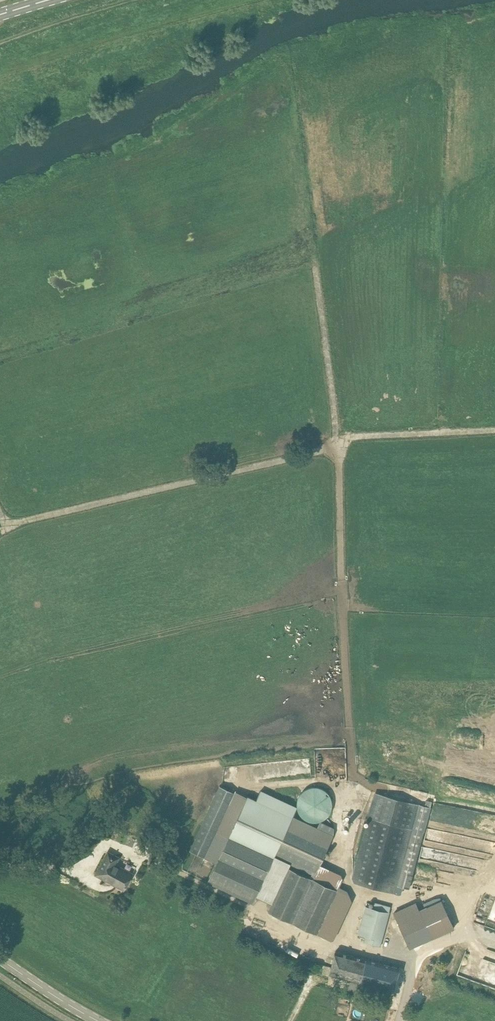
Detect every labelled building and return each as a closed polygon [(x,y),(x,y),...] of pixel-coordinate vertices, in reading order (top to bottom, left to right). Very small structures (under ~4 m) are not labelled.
[(215,794),(189,849),(216,862),(207,882),(252,903),(274,856),(274,857),(275,855),(313,873),(311,878),(288,867),(268,911),(292,924),(328,939),(349,895),(338,890),(342,879),(339,878),(341,874),(320,864),(333,836),(331,835),(334,828),(320,822),(317,828),(293,817),(297,807),(261,790),(257,799),(248,795),(247,796),(235,791),(235,792),(220,785),(216,794),(215,794)] [(298,799),(297,804),(298,810),(300,815),(304,818),(309,821),(315,822),(320,821),(325,818),(329,815),(332,810),(332,804),(332,799),(329,794),(325,790),(320,787),(315,786),(309,787),(304,790),(300,794),(298,799)] [(425,804),(377,792),(354,881),(396,892),(397,885),(403,886),(410,888),(433,801),(427,799),(425,804)] [(119,857),(108,851),(99,868),(107,872),(104,879),(124,890),(133,873),(115,864),(119,857)] [(442,900),(421,909),(418,902),(394,913),(410,947),(455,927),(442,900)] [(374,908),(365,905),(357,934),(367,936),(365,942),(381,946),(390,912),(389,912),(391,905),(376,901),(374,908)] [(330,974),(360,982),(366,961),(335,953),(330,974)] [(366,961),(360,982),(393,991),(399,969),(366,961)]
